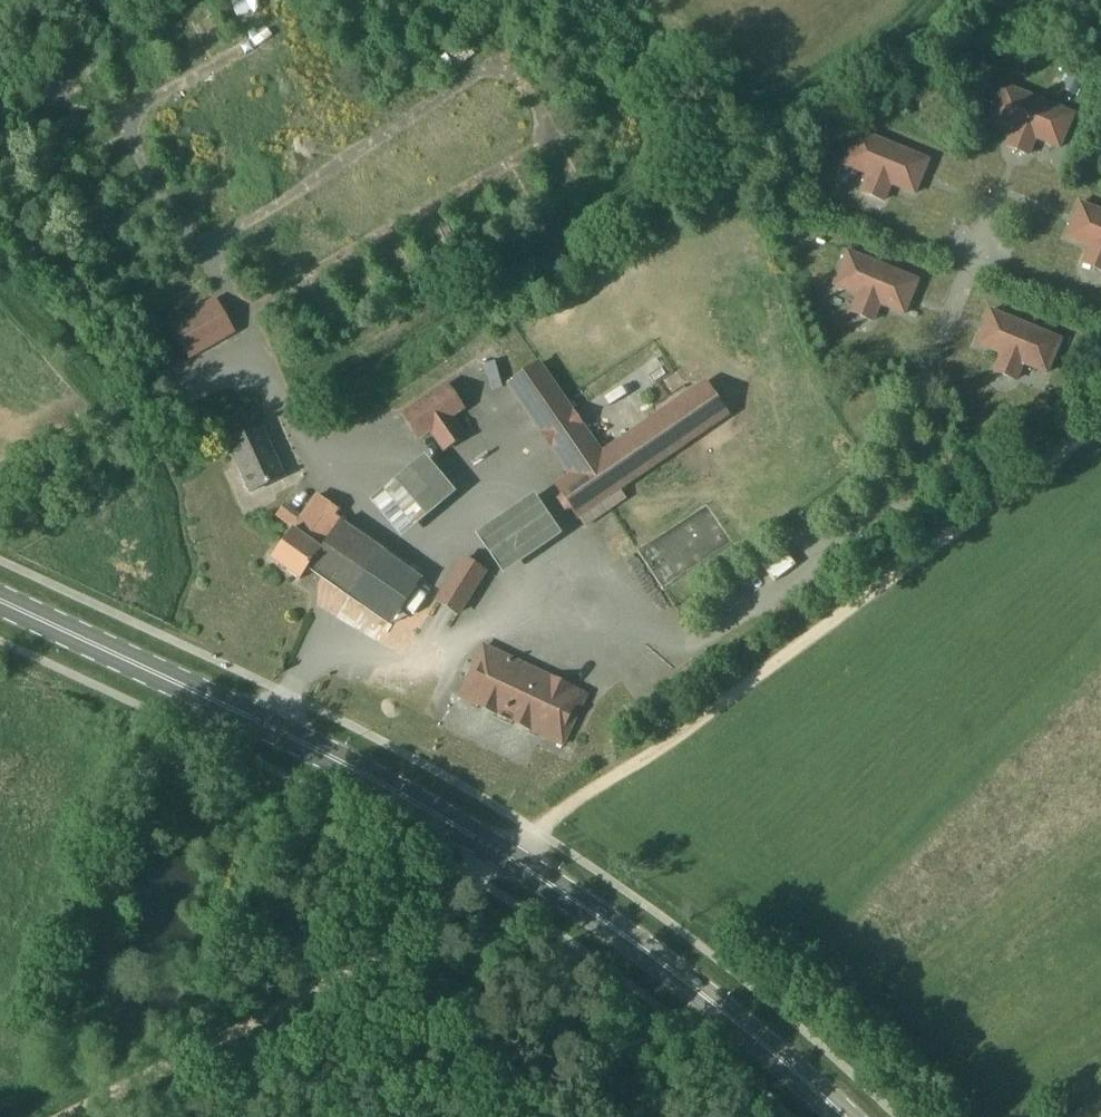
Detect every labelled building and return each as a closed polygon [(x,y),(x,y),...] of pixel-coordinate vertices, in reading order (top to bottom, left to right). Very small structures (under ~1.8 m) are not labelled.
[(75,77),(36,100),(45,115),(84,92),(75,77)] [(1074,114),(1004,85),(990,118),(1014,129),(1007,145),(1029,154),(1035,138),(1060,148),(1074,114)] [(858,131),(844,165),(869,175),(862,191),(884,200),(891,184),(915,194),(929,160),(858,131)] [(1067,237),(1091,246),(1084,263),(1100,270),(1100,211),(1081,203),(1067,237)] [(848,251),(834,285),(858,295),(852,312),(873,321),(880,304),(904,314),(918,280),(848,251)] [(217,299),(170,325),(189,360),(236,333),(217,299)] [(991,310),(977,344),(1001,354),(994,371),(1016,380),(1023,363),(1047,372),(1061,339),(991,310)] [(480,366),(494,385),(503,378),(489,359),(480,366)] [(727,415),(706,383),(602,454),(573,412),(540,363),(509,385),(542,434),(571,475),(557,485),(585,526),(625,499),(618,489),(727,415)] [(452,417),(464,409),(447,384),(403,414),(419,438),(431,431),(444,450),(465,436),(452,417)] [(254,412),(221,427),(252,492),(284,477),(254,412)] [(375,497),(402,536),(460,494),(432,456),(375,497)] [(479,532),(506,574),(567,534),(539,492),(479,532)] [(341,522),(335,517),(340,511),(317,494),(302,517),(292,531),(272,559),(301,579),(305,573),(341,522)] [(487,572),(462,556),(434,602),(459,617),(487,572)] [(484,646),(461,696),(562,743),(585,693),(484,646)] [(197,763),(182,756),(177,769),(191,776),(197,763)]
